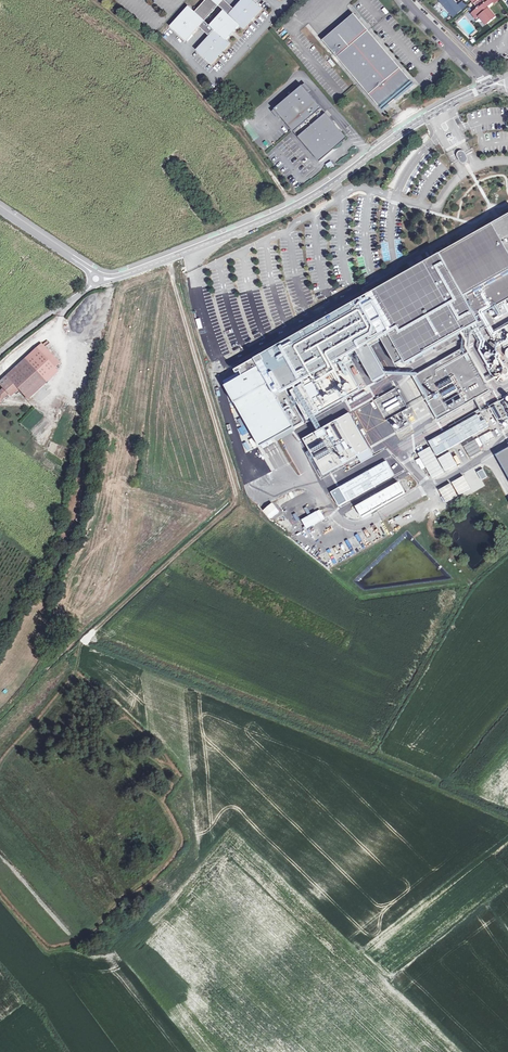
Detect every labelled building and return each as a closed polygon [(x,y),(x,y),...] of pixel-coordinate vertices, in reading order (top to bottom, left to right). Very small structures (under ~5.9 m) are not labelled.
[(225,0),(219,6),(229,15),(235,9),(225,0)] [(453,0),(439,0),(449,12),(458,5),(453,0)] [(493,0),(472,0),(478,8),(471,13),(477,19),(480,16),(483,19),(484,19),(487,23),(495,16),(489,8),(488,9),(486,8),(494,1),(493,0)] [(208,35),(213,30),(220,22),(215,17),(209,25),(204,20),(212,12),(202,4),(196,11),(187,5),(169,26),(185,42),(200,26),(208,35)] [(355,14),(324,40),(328,45),(359,18),(355,14)] [(415,83),(359,18),(328,45),(384,110),(415,83)] [(227,41),(233,34),(220,22),(213,30),(208,35),(195,50),(211,66),(231,44),(227,41)] [(304,85),(276,109),(320,160),(347,138),(342,133),(344,132),(304,85)] [(492,224),(436,256),(437,259),(443,256),(476,317),(507,299),(507,215),(502,218),(500,218),(498,218),(497,218),(495,219),(493,221),(492,224)] [(437,259),(436,256),(362,298),(364,301),(369,298),(387,331),(403,359),(405,363),(469,327),(476,323),(478,322),(475,317),(476,317),(443,256),(437,259)] [(476,323),(469,327),(478,342),(485,338),(476,323)] [(494,331),(504,348),(507,346),(507,323),(494,331)] [(379,335),(395,364),(403,359),(387,331),(379,335)] [(368,343),(356,350),(373,381),(386,375),(368,343)] [(42,344),(7,377),(17,388),(18,389),(28,400),(59,372),(56,368),(60,364),(42,344)] [(460,349),(412,376),(438,420),(484,393),(460,349)] [(258,364),(223,383),(258,444),(292,425),(258,364)] [(10,395),(17,388),(7,377),(0,383),(0,384),(4,388),(9,393),(10,395)] [(355,386),(357,390),(365,387),(363,382),(355,386)] [(396,387),(374,400),(386,420),(408,408),(396,387)] [(9,393),(4,388),(0,392),(0,396),(1,396),(0,401),(9,393)] [(490,406),(500,423),(507,419),(507,416),(499,401),(490,406)] [(483,411),(428,441),(436,455),(491,425),(483,411)] [(409,424),(405,416),(391,424),(395,432),(409,424)] [(349,419),(336,428),(343,438),(356,429),(349,419)] [(374,439),(359,449),(369,463),(383,453),(374,439)] [(477,439),(466,446),(473,457),(484,451),(477,439)] [(353,461),(358,457),(346,440),(341,444),(353,461)] [(275,443),(265,447),(274,470),(284,466),(275,443)] [(431,447),(420,453),(435,478),(446,472),(431,447)] [(496,455),(507,476),(507,449),(496,455)] [(451,452),(440,458),(448,471),(459,464),(451,452)] [(323,458),(340,478),(345,474),(328,454),(323,458)] [(360,457),(350,465),(361,477),(371,469),(360,457)] [(383,463),(376,469),(381,475),(388,469),(383,463)] [(389,482),(396,477),(391,471),(385,476),(389,482)] [(490,471),(482,476),(486,483),(494,479),(490,471)] [(477,472),(468,478),(475,489),(484,484),(477,472)] [(373,484),(380,482),(378,476),(371,478),(373,484)] [(465,476),(454,482),(462,494),(473,488),(465,476)] [(397,479),(391,484),(398,494),(405,488),(397,479)] [(349,481),(343,488),(357,500),(363,493),(349,481)] [(382,492),(388,486),(384,482),(377,487),(382,492)] [(452,483),(441,490),(449,502),(460,496),(452,483)] [(381,493),(387,500),(395,494),(389,487),(381,493)] [(357,499),(360,502),(366,497),(364,494),(357,499)] [(319,509),(301,519),(306,529),(325,518),(319,509)]
